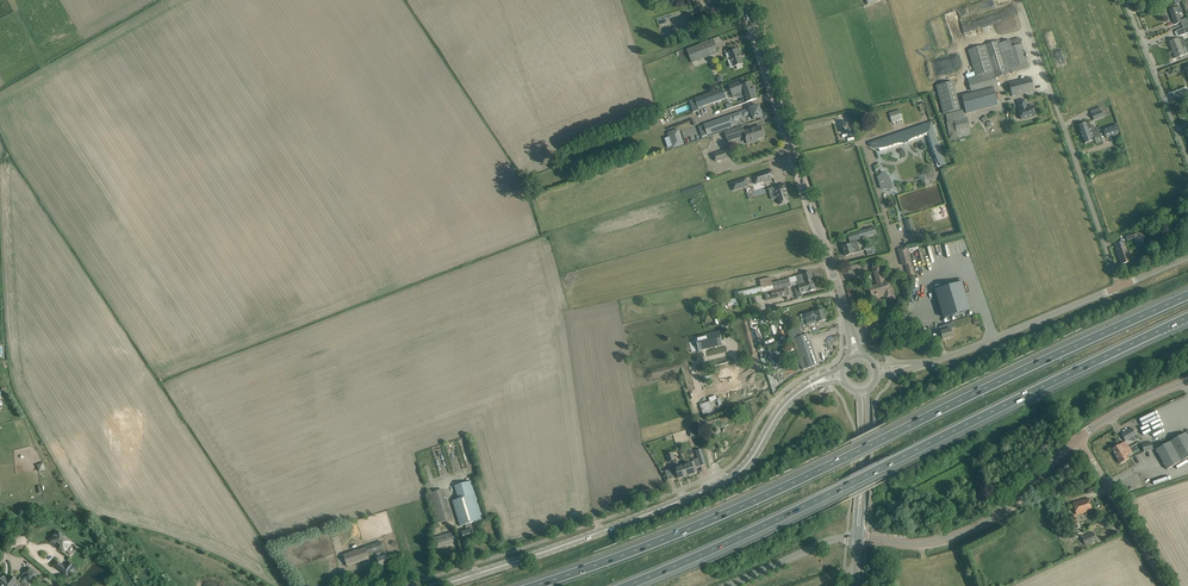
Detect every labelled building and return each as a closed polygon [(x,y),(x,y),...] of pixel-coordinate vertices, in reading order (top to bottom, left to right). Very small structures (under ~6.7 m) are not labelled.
[(1187,23),(1187,21),(1187,18),(1180,20),(1178,14),(1182,13),(1180,6),(1170,10),(1175,24),(1181,22),(1182,25),(1187,23)] [(989,22),(1014,15),(1012,7),(987,15),(989,22)] [(1176,31),(1178,37),(1187,33),(1187,26),(1176,31)] [(1186,46),(1183,37),(1169,42),(1176,58),(1184,54),(1182,48),(1186,46)] [(968,51),(975,76),(994,72),(995,72),(996,77),(1028,67),(1019,38),(1001,44),(1000,41),(968,51)] [(718,53),(713,40),(687,51),(692,64),(718,53)] [(731,61),(733,67),(736,66),(737,68),(742,66),(741,64),(742,64),(737,50),(732,52),(728,53),(725,54),(728,63),(731,61)] [(994,72),(967,78),(971,94),(993,88),(998,87),(994,72)] [(1034,90),(1031,77),(1009,83),(1012,96),(1034,90)] [(756,99),(750,82),(745,84),(744,80),(729,86),(733,97),(744,97),(746,102),(756,99)] [(960,109),(953,82),(936,86),(943,114),(960,109)] [(971,94),(962,97),(965,109),(966,113),(998,106),(993,88),(971,94)] [(725,98),(722,89),(695,99),(698,108),(725,98)] [(1027,107),(1025,100),(1017,102),(1019,108),(1018,109),(1021,119),(1035,116),(1033,106),(1027,107)] [(749,109),(742,112),(743,117),(744,117),(752,114),(753,118),(754,120),(758,118),(763,116),(762,114),(763,114),(761,110),(760,110),(760,108),(759,105),(757,106),(750,109),(749,109)] [(1104,117),(1100,108),(1091,111),(1094,120),(1104,117)] [(899,109),(889,113),(892,122),(903,118),(899,109)] [(965,109),(946,114),(947,122),(946,122),(950,139),(971,134),(967,116),(966,113),(965,109)] [(712,123),(699,127),(702,137),(729,128),(734,126),(733,121),(742,118),(740,112),(730,116),(731,116),(728,117),(716,121),(712,123)] [(846,112),(836,116),(842,133),(852,130),(846,112)] [(935,159),(938,168),(941,166),(941,167),(946,165),(931,122),(869,143),(870,145),(872,147),(874,148),(877,149),(879,149),(879,148),(884,147),(885,150),(904,143),(905,143),(907,143),(906,142),(924,136),(924,135),(929,137),(928,138),(933,155),(937,154),(938,158),(935,159)] [(1088,129),(1091,128),(1089,122),(1078,126),(1082,135),(1089,132),(1088,129)] [(1119,132),(1117,125),(1104,129),(1106,137),(1119,132)] [(744,132),(743,127),(724,133),(727,142),(745,136),(748,144),(756,141),(755,140),(764,137),(761,126),(744,132)] [(1089,132),(1082,135),(1085,144),(1093,141),(1091,137),(1093,136),(1094,139),(1101,136),(1098,130),(1093,132),(1091,128),(1088,129),(1089,132)] [(670,137),(665,138),(668,148),(674,146),(682,144),(678,131),(670,134),(670,137)] [(695,156),(703,153),(700,142),(692,144),(695,156)] [(727,158),(725,151),(713,154),(716,162),(727,158)] [(771,171),(753,176),(756,184),(774,178),(771,171)] [(884,173),(878,177),(881,189),(889,189),(889,185),(888,180),(886,176),(884,173)] [(746,178),(731,183),(733,191),(749,186),(746,178)] [(784,184),(774,188),(777,199),(778,199),(780,205),(789,203),(786,193),(787,193),(784,184)] [(914,230),(911,218),(905,220),(909,231),(914,230)] [(849,245),(843,247),(846,256),(851,254),(854,254),(860,252),(856,240),(868,236),(877,234),(877,233),(875,227),(866,230),(848,235),(850,242),(851,244),(849,245)] [(1144,240),(1145,234),(1136,232),(1126,235),(1127,241),(1136,238),(1144,240)] [(1131,261),(1124,242),(1115,245),(1121,265),(1131,261)] [(876,250),(874,246),(865,249),(867,255),(874,253),(874,251),(876,250)] [(907,247),(898,250),(902,265),(905,264),(909,277),(914,275),(907,247)] [(885,283),(879,265),(872,268),(878,285),(870,288),(873,299),(883,296),(885,302),(895,298),(892,290),(889,291),(886,282),(885,283)] [(798,285),(805,284),(808,283),(808,282),(813,280),(810,272),(796,276),(797,280),(790,282),(789,279),(772,283),(771,277),(759,280),(762,292),(766,292),(784,288),(798,284),(798,285)] [(815,289),(813,280),(808,282),(808,283),(805,284),(798,285),(794,287),(797,298),(803,297),(802,293),(815,289)] [(961,282),(936,289),(944,317),(948,316),(965,311),(969,310),(961,282)] [(786,296),(784,288),(766,292),(764,292),(766,301),(786,296)] [(802,321),(806,320),(807,325),(817,322),(817,323),(826,320),(823,310),(815,312),(815,311),(800,315),(802,321)] [(728,315),(721,317),(723,324),(730,322),(728,315)] [(950,329),(949,324),(939,327),(940,332),(943,339),(953,336),(951,329),(950,329)] [(722,345),(719,331),(695,337),(699,350),(722,345)] [(803,370),(819,364),(810,340),(808,341),(806,335),(808,334),(792,339),(803,370)] [(719,379),(723,378),(725,388),(742,385),(740,374),(732,376),(730,367),(717,369),(719,379)] [(1187,403),(1187,395),(1167,404),(1170,411),(1177,407),(1178,408),(1187,403)] [(710,401),(700,405),(704,416),(714,413),(710,401)] [(1142,423),(1150,421),(1148,414),(1140,417),(1142,423)] [(1158,432),(1156,426),(1145,430),(1147,436),(1158,432)] [(1122,434),(1126,441),(1136,435),(1132,428),(1122,434)] [(1171,442),(1182,461),(1187,458),(1187,436),(1186,433),(1171,442)] [(1124,442),(1112,449),(1116,456),(1124,451),(1130,448),(1127,443),(1125,444),(1124,442)] [(1168,443),(1156,450),(1167,469),(1179,462),(1182,461),(1171,442),(1168,443)] [(1152,450),(1150,443),(1142,445),(1143,452),(1152,450)] [(1124,451),(1116,456),(1120,464),(1125,461),(1128,459),(1125,454),(1129,452),(1131,451),(1130,448),(1124,451)] [(682,465),(686,476),(697,472),(695,468),(706,464),(701,449),(695,451),(698,458),(693,460),(693,462),(686,465),(686,464),(682,465)] [(669,462),(675,460),(672,452),(666,454),(669,462)] [(686,476),(682,465),(680,465),(678,460),(674,462),(679,478),(686,476)] [(36,464),(38,471),(44,469),(42,462),(36,464)] [(664,471),(667,479),(675,477),(672,468),(664,471)] [(485,519),(473,480),(466,482),(454,486),(458,499),(452,501),(460,526),(465,525),(467,531),(462,532),(464,540),(475,537),(473,529),(472,529),(471,523),(485,519)] [(452,518),(443,489),(427,494),(436,523),(452,518)] [(1090,504),(1088,499),(1079,502),(1079,501),(1073,503),(1076,515),(1092,510),(1090,505),(1091,505),(1090,504)] [(1076,515),(1071,516),(1074,525),(1073,526),(1074,530),(1080,528),(1078,524),(1076,515)] [(72,543),(57,531),(50,540),(55,544),(55,543),(60,547),(60,548),(64,552),(72,543)] [(458,542),(455,531),(434,537),(437,548),(458,542)] [(1094,533),(1082,538),(1086,547),(1097,541),(1094,533)] [(384,549),(382,542),(343,555),(347,566),(369,559),(368,554),(384,549)] [(386,556),(384,550),(380,552),(381,557),(377,559),(380,567),(389,564),(387,556),(386,556)] [(26,575),(24,578),(30,583),(37,574),(28,567),(23,573),(26,575)] [(70,571),(64,567),(61,572),(66,576),(70,571)] [(873,568),(872,573),(879,574),(878,582),(873,582),(872,585),(884,585),(886,569),(881,569),(881,568),(880,568),(873,568)] [(0,580),(0,585),(13,585),(15,584),(17,581),(10,575),(7,579),(3,576),(0,580)]
